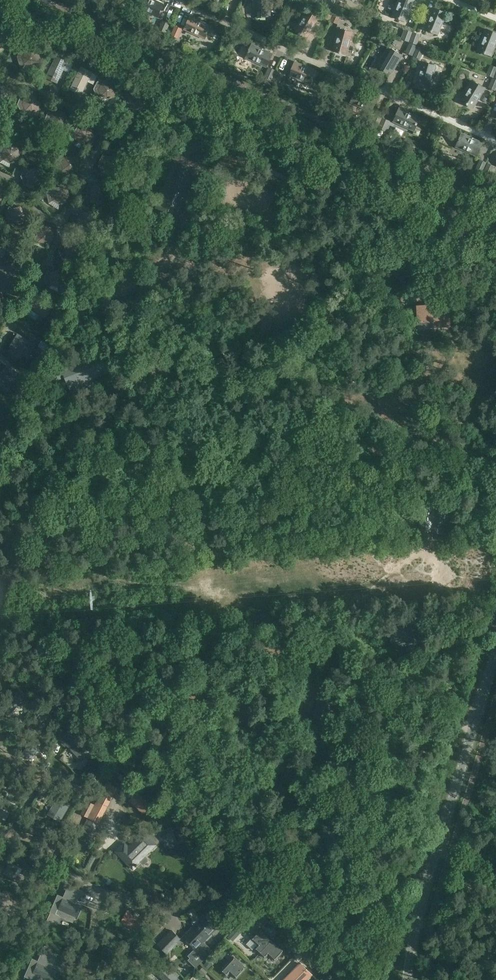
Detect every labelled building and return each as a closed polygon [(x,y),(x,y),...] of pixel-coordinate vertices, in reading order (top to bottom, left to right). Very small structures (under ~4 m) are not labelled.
[(163,4),(154,0),(140,0),(137,8),(157,17),(163,4)] [(269,0),(254,0),(254,16),(258,16),(258,18),(266,18),(266,16),(269,16),(269,0)] [(325,6),(332,10),(336,0),(327,0),(325,6)] [(414,0),(413,0),(399,0),(392,16),(406,21),(414,0)] [(322,17),(330,21),(334,11),(326,8),(322,17)] [(438,34),(446,13),(433,8),(425,29),(438,34)] [(307,38),(318,19),(306,11),(295,31),(307,38)] [(334,11),(330,21),(338,24),(342,15),(334,11)] [(184,29),(205,39),(211,26),(190,17),(184,29)] [(170,23),(163,21),(159,30),(166,33),(170,23)] [(182,29),(175,26),(171,36),(178,39),(182,29)] [(346,55),(352,33),(339,29),(333,51),(346,55)] [(401,39),(409,42),(412,32),(405,29),(401,39)] [(495,44),(495,33),(487,29),(478,51),(491,56),(495,44)] [(0,48),(6,46),(9,40),(7,34),(1,31),(0,31),(0,48)] [(413,32),(409,42),(417,45),(421,35),(413,32)] [(405,53),(412,56),(417,46),(409,43),(405,53)] [(272,54),(251,45),(246,58),(266,67),(272,54)] [(413,56),(420,59),(425,50),(417,46),(413,56)] [(391,73),(402,55),(389,47),(378,66),(381,67),(380,69),(387,73),(388,71),(391,73)] [(17,57),(21,67),(25,64),(31,67),(37,64),(40,59),(38,52),(32,49),(26,51),(21,49),(17,57)] [(68,60),(58,55),(49,74),(58,79),(62,70),(63,70),(68,60)] [(429,88),(436,66),(422,62),(416,84),(429,88)] [(310,84),(316,71),(295,63),(289,75),(310,84)] [(495,73),(495,67),(490,65),(486,75),(494,78),(495,73)] [(92,72),(82,67),(73,86),(82,90),(87,81),(88,82),(92,72)] [(272,81),(276,71),(268,67),(264,77),(272,81)] [(276,71),(272,81),(273,81),(271,84),(277,87),(278,84),(280,84),(284,74),(276,71)] [(495,91),(495,89),(495,79),(492,78),(488,88),(495,91)] [(115,85),(109,82),(103,84),(98,81),(94,89),(97,99),(101,96),(107,99),(114,97),(117,91),(115,85)] [(473,108),(485,89),(473,81),(461,101),(473,108)] [(10,95),(10,88),(5,84),(0,84),(0,100),(6,100),(10,95)] [(372,112),(377,99),(356,90),(351,103),(372,112)] [(135,111),(141,110),(145,104),(143,98),(138,95),(132,96),(128,94),(124,101),(125,110),(129,108),(135,111)] [(21,96),(18,104),(22,114),(26,110),(33,112),(38,110),(41,104),(38,98),(32,95),(26,98),(21,96)] [(414,131),(420,118),(399,109),(393,122),(414,131)] [(53,114),(48,112),(45,120),(49,130),(53,126),(60,128),(66,126),(68,120),(65,114),(59,111),(53,114)] [(371,124),(378,127),(382,118),(375,115),(371,124)] [(378,128),(386,131),(390,121),(383,118),(378,128)] [(81,130),(77,128),(72,135),(75,146),(80,142),(85,146),(91,144),(95,139),(93,132),(88,129),(81,130)] [(392,137),(393,137),(401,141),(403,135),(394,131),(392,137)] [(477,156),(483,143),(462,134),(456,147),(477,156)] [(1,145),(0,147),(0,163),(5,159),(10,163),(17,161),(20,155),(18,149),(12,146),(6,147),(1,145)] [(122,164),(120,158),(114,155),(108,157),(103,154),(99,162),(102,173),(107,169),(113,172),(119,170),(122,164)] [(76,172),(79,166),(78,160),(72,156),(66,158),(61,155),(57,162),(59,173),(64,169),(69,173),(76,172)] [(475,169),(482,173),(487,163),(479,159),(475,169)] [(176,160),(157,207),(172,213),(179,197),(186,200),(199,169),(176,160)] [(487,163),(483,173),(490,176),(495,166),(487,163)] [(21,176),(25,186),(29,183),(35,185),(41,183),(44,177),(42,171),(36,168),(30,170),(25,168),(21,176)] [(100,184),(94,186),(89,184),(85,192),(89,202),(93,198),(99,201),(106,198),(108,192),(106,186),(100,184)] [(56,188),(52,185),(47,193),(49,203),(54,200),(59,204),(66,202),(69,197),(68,191),(62,187),(56,188)] [(26,210),(20,207),(14,209),(9,206),(5,214),(9,225),(13,221),(19,224),(25,222),(28,216),(26,210)] [(76,232),(80,227),(86,230),(92,227),(95,221),(92,215),(86,213),(80,215),(75,213),(72,221),(76,232)] [(39,229),(35,227),(31,235),(35,245),(39,241),(45,244),(51,242),(54,236),(52,230),(46,227),(39,229)] [(63,261),(67,256),(73,259),(79,257),(82,251),(79,244),(73,242),(67,244),(62,242),(59,250),(63,261)] [(13,286),(13,266),(0,266),(0,286),(13,286)] [(48,289),(52,285),(58,287),(64,285),(67,279),(65,273),(59,270),(52,273),(48,270),(44,279),(48,289)] [(450,303),(416,305),(418,328),(427,327),(426,319),(440,318),(441,326),(451,326),(450,303)] [(332,313),(323,318),(327,325),(335,320),(332,313)] [(28,358),(36,345),(18,333),(9,347),(11,348),(9,352),(21,359),(23,356),(28,358)] [(73,363),(56,370),(59,381),(65,379),(71,392),(93,384),(92,379),(113,371),(110,362),(103,364),(99,353),(84,359),(82,354),(71,358),(73,363)] [(24,378),(8,366),(0,376),(0,378),(15,390),(24,378)] [(6,418),(13,406),(0,398),(0,415),(6,418)] [(444,536),(448,514),(450,505),(424,500),(418,530),(444,536)] [(19,692),(5,707),(11,712),(17,705),(20,708),(24,703),(21,701),(25,697),(19,692)] [(36,727),(47,717),(51,722),(56,718),(51,713),(53,712),(49,706),(32,721),(36,727)] [(33,740),(22,753),(31,760),(42,747),(33,740)] [(104,788),(95,805),(88,818),(76,842),(86,847),(114,794),(116,790),(106,784),(104,788)] [(137,792),(129,801),(144,814),(152,805),(137,792)] [(58,797),(48,814),(60,820),(70,803),(58,797)] [(4,819),(12,805),(0,799),(0,817),(4,819)] [(88,818),(95,805),(87,802),(81,814),(88,818)] [(124,842),(116,850),(127,861),(126,862),(132,868),(144,857),(143,856),(147,852),(147,853),(156,844),(144,832),(129,847),(124,842)] [(10,862),(4,873),(19,882),(22,877),(14,872),(17,866),(10,862)] [(82,891),(69,885),(63,897),(58,895),(50,912),(73,922),(75,918),(77,918),(82,906),(74,902),(76,898),(78,899),(82,891)] [(5,912),(12,901),(0,893),(0,909),(5,912)] [(141,925),(138,923),(140,919),(128,912),(122,922),(135,929),(138,931),(141,925)] [(202,916),(184,935),(196,947),(189,955),(191,958),(189,960),(196,967),(213,950),(204,941),(216,929),(202,916)] [(260,953),(273,939),(261,928),(252,938),(259,944),(255,948),(260,953)] [(172,930),(157,944),(167,954),(182,939),(172,930)] [(273,939),(260,953),(265,958),(269,954),(276,960),(285,950),(273,939)] [(166,957),(169,961),(182,948),(179,944),(166,957)] [(235,957),(222,971),(227,975),(230,972),(237,978),(246,968),(235,957)] [(24,971),(37,978),(44,967),(37,964),(39,962),(32,958),(24,971)] [(284,979),(306,979),(312,974),(301,963),(284,979)] [(159,976),(163,979),(175,979),(180,975),(169,964),(159,976)]
